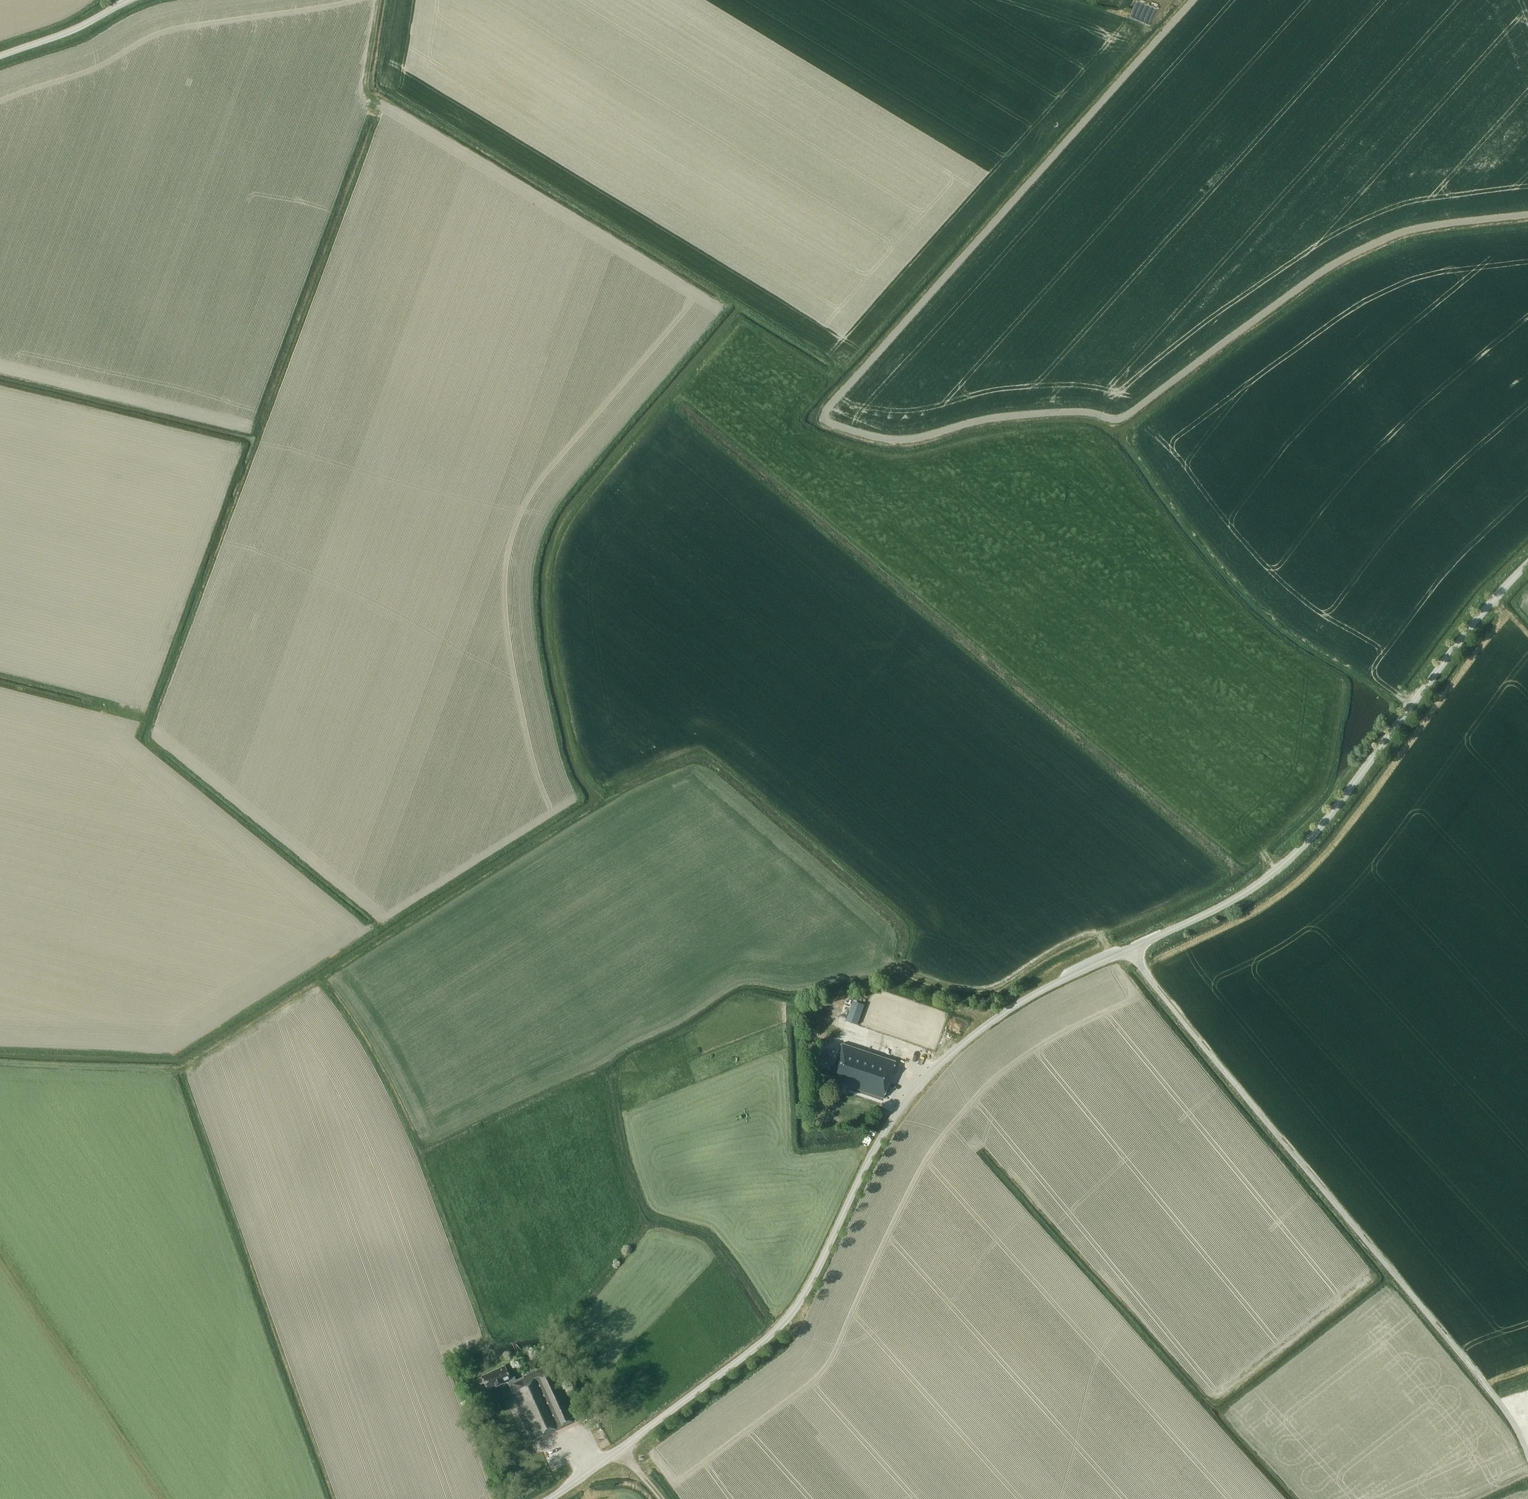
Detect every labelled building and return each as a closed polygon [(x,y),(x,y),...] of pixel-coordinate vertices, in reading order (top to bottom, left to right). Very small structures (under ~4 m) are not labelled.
[(858,1025),(865,1005),(857,1002),(850,1022),(858,1025)] [(839,1080),(887,1096),(901,1051),(880,1044),(874,1059),(841,1048),(835,1066),(831,1064),(832,1063),(817,1058),(814,1070),(828,1075),(828,1074),(839,1077),(839,1080)] [(581,1418),(555,1362),(516,1380),(514,1377),(512,1378),(508,1370),(507,1371),(505,1365),(491,1372),(491,1373),(483,1376),(488,1387),(496,1383),(497,1385),(508,1380),(513,1393),(511,1394),(532,1441),(581,1418)]
